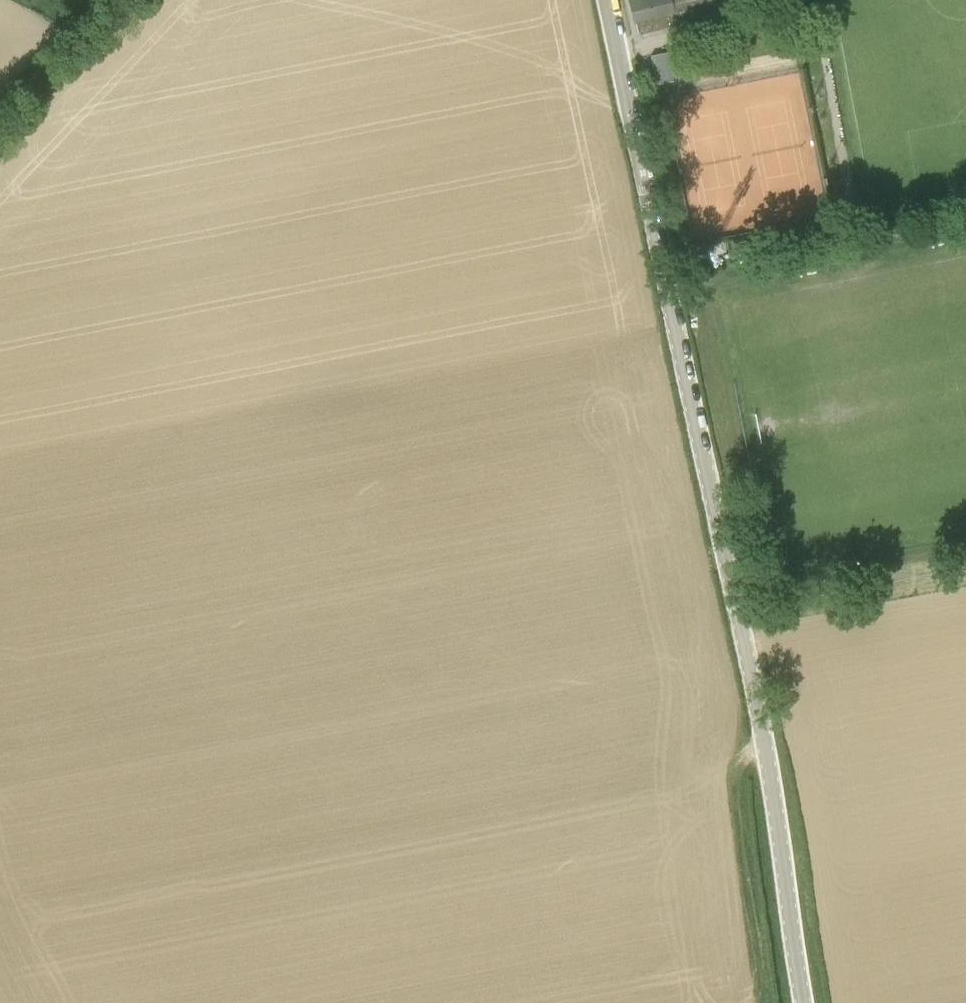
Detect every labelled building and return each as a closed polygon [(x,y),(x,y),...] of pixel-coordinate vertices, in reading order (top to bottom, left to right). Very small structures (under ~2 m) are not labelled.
[(669,32),(699,24),(694,4),(701,3),(700,2),(710,0),(630,0),(635,23),(636,23),(639,34),(667,27),(669,32)] [(660,82),(667,80),(667,77),(685,73),(680,50),(663,54),(666,65),(658,67),(660,82)]
